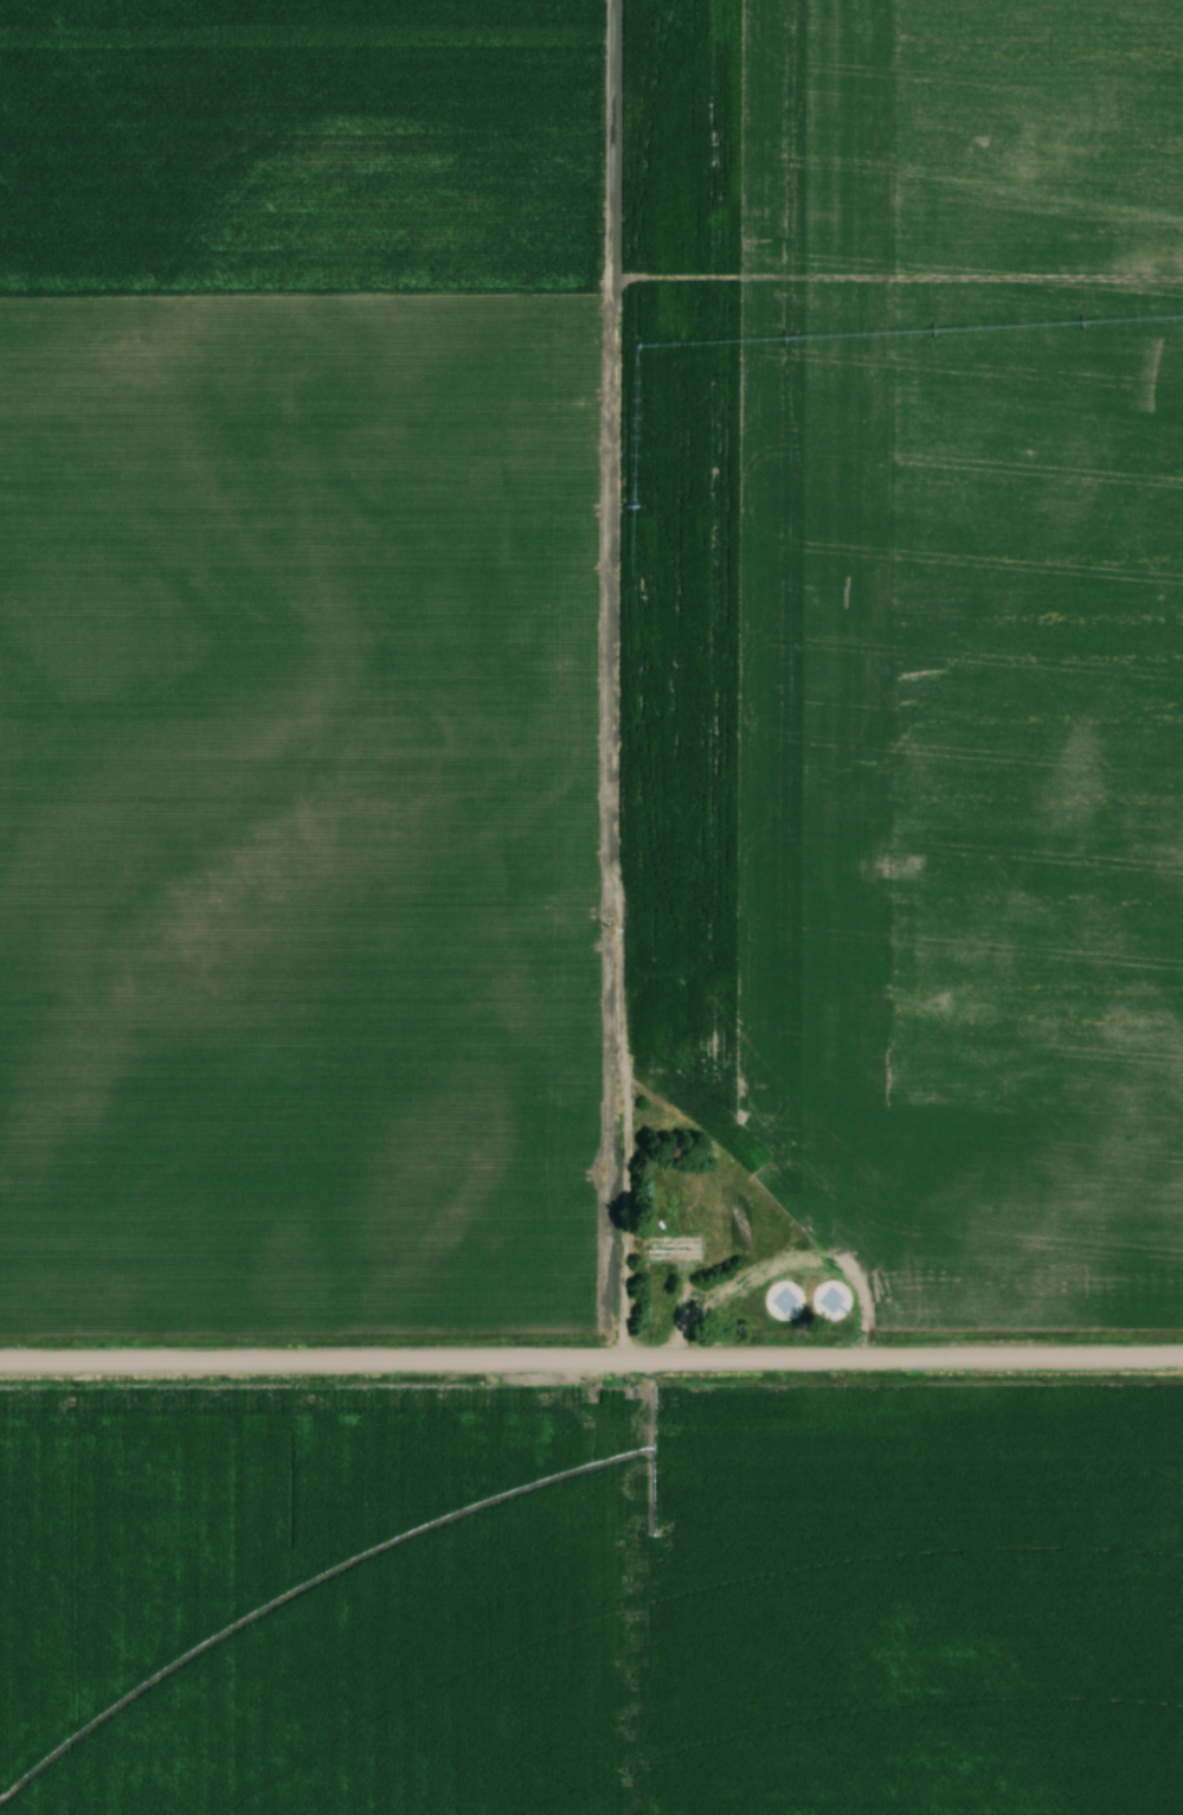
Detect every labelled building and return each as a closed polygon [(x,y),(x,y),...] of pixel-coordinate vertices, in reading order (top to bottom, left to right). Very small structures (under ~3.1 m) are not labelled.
[(759,1292),(768,1323),(795,1315),(786,1284),(759,1292)] [(816,1285),(808,1315),(830,1320),(837,1291),(816,1285)]
